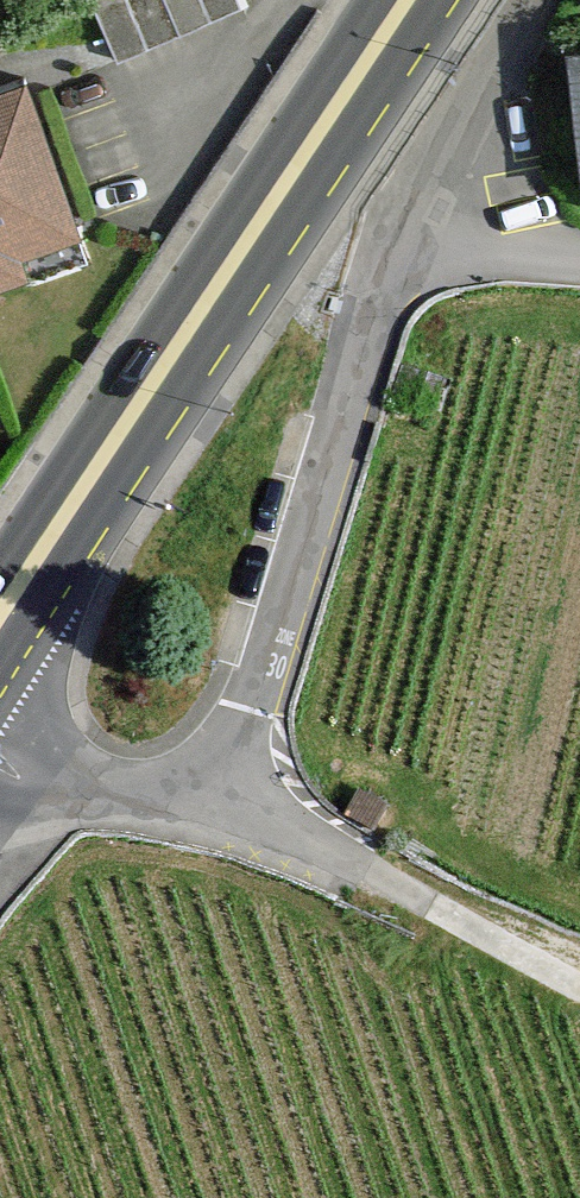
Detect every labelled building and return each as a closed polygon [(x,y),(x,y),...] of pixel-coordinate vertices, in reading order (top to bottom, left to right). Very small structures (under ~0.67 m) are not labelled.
[(130,45),(234,0),(110,0),(130,45)] [(82,242),(26,85),(0,95),(0,271),(82,242)]
